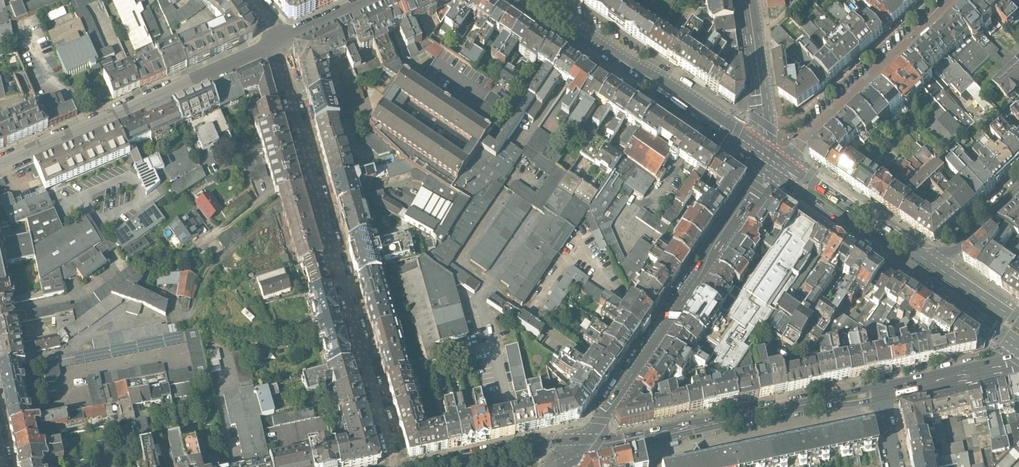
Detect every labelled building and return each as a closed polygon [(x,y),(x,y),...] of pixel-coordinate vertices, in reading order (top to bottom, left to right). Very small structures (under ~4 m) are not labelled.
[(6,8),(10,23),(68,0),(33,0),(25,3),(24,0),(20,0),(6,8)] [(74,10),(85,5),(98,0),(70,0),(74,10)] [(152,42),(151,39),(140,15),(136,7),(133,0),(112,0),(134,51),(152,42)] [(166,17),(175,12),(170,4),(167,0),(158,0),(166,17)] [(178,42),(188,66),(207,58),(232,47),(253,38),(257,29),(249,14),(235,0),(200,0),(223,24),(178,42)] [(274,1),(279,7),(282,10),(300,0),(276,0),(274,1)] [(282,10),(289,17),(294,18),(297,18),(314,11),(316,10),(311,0),(306,0),(302,2),(301,0),(300,0),(282,10)] [(316,10),(318,9),(333,2),(332,0),(311,0),(316,10)] [(397,4),(414,44),(422,41),(415,25),(412,24),(411,22),(418,18),(410,0),(407,0),(401,2),(397,4)] [(418,18),(428,14),(429,17),(436,13),(435,11),(430,0),(410,0),(418,18)] [(435,11),(446,4),(451,8),(454,3),(456,0),(430,0),(435,11)] [(454,3),(457,5),(458,9),(456,9),(441,32),(448,36),(452,31),(472,0),(456,0),(454,3)] [(452,31),(462,37),(468,29),(464,26),(469,19),(468,16),(471,15),(474,17),(473,19),(475,20),(487,1),(485,0),(472,0),(452,31)] [(628,8),(618,0),(595,0),(591,6),(616,25),(628,8)] [(860,0),(870,11),(871,12),(872,10),(875,13),(869,19),(884,35),(894,25),(870,0),(860,0)] [(891,0),(889,0),(885,4),(881,0),(870,0),(894,25),(905,14),(891,0)] [(912,0),(891,0),(905,14),(916,4),(912,0)] [(966,9),(982,27),(991,36),(994,33),(996,31),(987,20),(992,17),(991,16),(977,0),(976,0),(966,9)] [(991,16),(994,13),(1007,27),(1018,17),(1003,0),(977,0),(991,16)] [(1018,17),(1018,16),(1018,6),(1018,4),(1018,3),(1018,0),(1003,0),(1018,17)] [(490,3),(487,1),(475,20),(472,24),(475,25),(480,29),(466,45),(473,49),(499,10),(495,7),(490,3)] [(733,18),(730,1),(710,4),(708,4),(710,14),(715,23),(720,21),(733,18)] [(846,13),(836,2),(832,6),(833,6),(824,15),(825,15),(842,35),(855,23),(846,13)] [(392,7),(384,10),(393,30),(400,26),(402,28),(400,31),(407,47),(412,58),(419,53),(414,44),(397,4),(392,7)] [(74,10),(79,20),(97,60),(102,72),(112,67),(109,62),(112,60),(110,56),(114,54),(111,47),(105,50),(85,5),(74,10)] [(2,29),(12,27),(10,23),(6,8),(3,9),(4,15),(0,15),(0,20),(2,29)] [(140,15),(151,39),(159,34),(147,8),(140,15)] [(647,46),(659,29),(628,8),(616,25),(647,46)] [(852,8),(846,13),(855,23),(874,44),(884,35),(869,19),(863,24),(862,22),(863,20),(852,8)] [(955,19),(969,36),(982,51),(990,43),(980,33),(982,27),(966,9),(955,19)] [(372,15),(362,20),(373,45),(383,68),(398,62),(387,37),(391,35),(394,34),(393,30),(384,10),(380,12),(372,15)] [(503,13),(499,10),(473,49),(479,53),(491,35),(496,38),(498,35),(510,17),(506,14),(503,13)] [(842,35),(825,15),(815,25),(817,27),(821,31),(832,44),(833,44),(843,35),(842,35)] [(513,20),(510,17),(498,35),(503,38),(491,56),(497,61),(522,25),(519,23),(513,20)] [(1012,39),(992,17),(987,20),(996,31),(994,33),(1003,42),(1009,40),(1012,39)] [(720,21),(715,23),(713,27),(716,34),(706,48),(702,45),(697,53),(684,72),(696,79),(724,34),(735,33),(733,18),(720,21)] [(684,26),(688,29),(692,23),(689,19),(684,26)] [(955,19),(933,39),(949,56),(953,51),(956,51),(963,46),(963,42),(969,36),(955,19)] [(79,20),(49,33),(67,75),(86,67),(88,70),(94,67),(92,63),(97,60),(79,20)] [(357,22),(348,26),(356,45),(359,52),(373,45),(362,20),(357,22)] [(821,31),(817,27),(815,29),(809,22),(800,30),(811,41),(821,31)] [(667,60),(684,72),(697,53),(687,46),(693,36),(697,39),(703,30),(692,23),(688,29),(684,34),(667,60)] [(874,44),(855,23),(842,35),(843,35),(862,55),(874,44)] [(524,27),(522,25),(497,61),(499,73),(518,48),(522,50),(533,33),(529,30),(524,27)] [(342,28),(336,31),(347,54),(352,66),(353,70),(361,67),(354,50),(351,51),(350,49),(356,45),(348,26),(342,28)] [(5,35),(6,42),(14,40),(12,27),(2,29),(0,29),(0,36),(5,35)] [(667,60),(684,34),(677,28),(672,37),(659,29),(647,46),(667,60)] [(780,28),(772,36),(772,40),(778,46),(782,43),(794,56),(806,68),(808,68),(803,73),(807,77),(821,92),(821,93),(831,83),(796,46),(780,28)] [(336,31),(293,49),(308,97),(333,90),(326,68),(340,62),(338,58),(347,54),(336,31)] [(821,31),(811,41),(827,58),(830,55),(825,50),(832,44),(821,31)] [(537,35),(533,33),(522,50),(519,55),(522,57),(535,66),(536,64),(550,44),(537,35)] [(737,48),(735,33),(724,34),(696,79),(707,87),(719,68),(722,63),(718,60),(728,43),(730,43),(731,48),(737,48)] [(843,35),(833,44),(851,64),(862,55),(843,35)] [(960,61),(971,74),(973,74),(989,59),(982,51),(969,36),(963,42),(963,46),(956,51),(953,51),(949,56),(956,64),(960,61)] [(933,39),(914,58),(929,74),(934,70),(949,56),(933,39)] [(778,46),(772,40),(775,60),(787,59),(787,60),(790,59),(778,46)] [(831,83),(841,74),(827,58),(821,64),(819,62),(820,62),(820,59),(806,44),(805,45),(801,41),(796,46),(831,83)] [(156,51),(159,56),(167,75),(181,69),(188,66),(178,42),(156,51)] [(778,46),(790,59),(794,56),(782,43),(778,46)] [(990,43),(982,51),(989,59),(997,66),(1002,61),(996,55),(998,52),(990,43)] [(527,98),(516,114),(522,118),(524,116),(566,55),(557,49),(550,44),(536,64),(545,69),(526,97),(527,98)] [(827,58),(841,74),(851,64),(833,44),(832,44),(825,50),(830,55),(827,58)] [(466,45),(457,58),(474,70),(483,56),(479,53),(473,49),(466,45)] [(1008,55),(1015,63),(1018,59),(1018,46),(1018,45),(1010,54),(1008,55)] [(569,57),(566,55),(524,116),(532,121),(559,81),(556,79),(558,78),(565,83),(568,85),(581,66),(578,64),(569,57)] [(1002,61),(997,66),(1004,74),(1015,63),(1008,55),(1002,61)] [(159,56),(133,67),(141,87),(149,83),(167,75),(159,56)] [(949,56),(934,70),(947,86),(949,84),(961,96),(966,91),(986,113),(994,105),(956,64),(949,56)] [(457,58),(455,57),(450,63),(471,77),(474,70),(457,58)] [(914,58),(904,67),(923,88),(935,100),(944,91),(929,74),(914,58)] [(787,59),(775,60),(776,64),(780,97),(798,109),(821,92),(807,77),(799,84),(798,84),(797,78),(789,79),(787,60),(787,59)] [(739,63),(729,77),(719,95),(735,106),(743,94),(739,63)] [(1004,74),(993,84),(1005,98),(1018,85),(1018,67),(1015,63),(1004,74)] [(261,64),(236,75),(245,97),(252,113),(257,111),(278,103),(269,72),(268,66),(265,64),(261,64)] [(131,65),(105,75),(114,98),(122,95),(141,87),(133,67),(131,65)] [(353,70),(352,66),(341,70),(345,87),(354,84),(357,80),(353,70)] [(584,67),(581,66),(568,85),(571,87),(574,89),(571,94),(569,94),(566,99),(568,101),(557,118),(564,122),(579,100),(596,75),(584,67)] [(904,67),(884,85),(904,106),(923,88),(904,67)] [(729,77),(719,68),(707,87),(719,95),(729,77)] [(505,91),(514,97),(524,82),(511,73),(508,71),(497,86),(501,89),(505,91)] [(233,76),(211,86),(221,109),(245,97),(236,75),(233,76)] [(408,77),(404,75),(400,81),(369,126),(371,128),(360,132),(362,138),(379,154),(394,149),(405,160),(430,177),(451,191),(480,149),(485,140),(514,97),(505,91),(498,100),(491,96),(475,121),(472,119),(408,77)] [(601,79),(596,75),(579,100),(587,106),(570,131),(577,135),(597,104),(610,85),(601,79)] [(614,88),(610,85),(597,104),(602,108),(591,124),(598,129),(609,112),(622,93),(614,88)] [(909,111),(904,106),(884,85),(873,96),(891,116),(897,122),(909,111)] [(196,92),(174,102),(183,124),(191,120),(196,132),(203,149),(218,142),(216,136),(230,129),(221,109),(211,86),(196,92)] [(333,90),(308,97),(316,125),(338,119),(333,90)] [(40,107),(49,127),(78,115),(68,91),(39,104),(40,107)] [(624,95),(622,93),(609,112),(618,119),(617,119),(601,142),(593,136),(587,145),(579,156),(594,165),(595,165),(610,175),(620,161),(604,151),(622,125),(636,103),(631,100),(624,95)] [(861,106),(879,127),(891,116),(873,96),(861,106)] [(160,108),(142,116),(151,137),(156,136),(157,139),(177,130),(176,128),(183,124),(174,102),(160,108)] [(278,103),(257,111),(259,121),(254,123),(257,132),(284,121),(281,111),(278,103)] [(639,105),(636,103),(622,125),(628,129),(625,134),(628,136),(619,149),(625,153),(639,133),(652,114),(645,110),(639,105)] [(957,105),(947,114),(965,134),(975,125),(974,124),(957,105)] [(986,113),(974,124),(975,125),(982,133),(1001,113),(994,105),(986,113)] [(868,137),(879,127),(861,106),(849,117),(864,133),(868,137)] [(49,127),(40,107),(0,124),(0,149),(4,147),(26,137),(49,127)] [(506,142),(522,118),(516,114),(505,131),(503,130),(502,132),(499,136),(501,137),(495,145),(496,148),(485,140),(480,149),(495,159),(506,142)] [(665,123),(652,114),(639,133),(672,155),(669,159),(672,161),(676,161),(678,159),(685,164),(697,145),(685,136),(665,123)] [(965,134),(947,114),(938,123),(955,144),(965,134)] [(132,121),(118,127),(127,148),(151,137),(142,116),(132,121)] [(836,130),(850,146),(864,133),(849,117),(836,130)] [(328,169),(331,181),(354,174),(338,119),(316,125),(320,140),(328,169)] [(284,121),(257,132),(276,194),(278,193),(303,186),(299,171),(289,136),(284,121)] [(1018,140),(1003,123),(997,128),(1018,151),(1018,138),(1018,140)] [(580,140),(587,145),(593,136),(598,129),(591,124),(580,140)] [(54,155),(34,164),(45,190),(130,153),(127,148),(118,127),(111,130),(54,155)] [(997,128),(991,134),(1006,150),(1002,154),(1014,168),(1018,163),(1018,151),(997,128)] [(537,130),(526,147),(540,157),(545,150),(552,139),(537,130)] [(836,130),(827,138),(839,152),(839,153),(842,155),(844,152),(845,153),(845,152),(845,150),(850,146),(836,130)] [(607,250),(617,273),(625,262),(610,228),(613,223),(628,200),(627,199),(632,191),(643,199),(644,198),(643,197),(654,180),(659,184),(665,176),(661,172),(669,159),(672,155),(639,133),(625,153),(620,161),(610,175),(599,192),(588,208),(607,250)] [(839,152),(827,138),(811,152),(812,155),(812,158),(828,169),(839,153),(839,152)] [(451,191),(430,177),(425,184),(404,220),(433,236),(436,240),(437,243),(442,246),(469,202),(497,183),(503,178),(505,179),(520,155),(522,153),(506,142),(495,159),(480,149),(451,191)] [(987,158),(1005,177),(1014,168),(1002,154),(1000,152),(995,155),(984,144),(979,149),(987,158)] [(701,148),(697,145),(685,164),(695,171),(708,153),(704,150),(701,148)] [(522,153),(520,155),(551,175),(537,195),(516,180),(508,190),(515,195),(470,260),(486,272),(532,207),(545,216),(500,281),(509,288),(507,293),(524,304),(525,301),(585,217),(588,208),(573,197),(571,200),(556,190),(567,175),(555,167),(540,157),(526,147),(522,153)] [(844,152),(842,155),(839,153),(828,169),(839,177),(852,158),(857,153),(852,148),(850,151),(845,152),(845,153),(844,152)] [(540,157),(555,167),(559,160),(545,150),(540,157)] [(710,154),(708,153),(695,171),(691,176),(693,177),(701,183),(705,177),(718,159),(713,156),(710,154)] [(163,166),(158,155),(135,165),(147,192),(160,181),(155,170),(163,166)] [(952,164),(941,155),(910,189),(915,199),(931,184),(941,175),(952,164)] [(985,197),(995,186),(979,171),(960,156),(952,164),(985,197)] [(852,158),(839,177),(855,188),(868,169),(862,166),(864,163),(860,159),(858,163),(852,158)] [(870,198),(886,209),(898,191),(904,184),(922,168),(913,158),(907,164),(906,164),(900,172),(892,166),(883,179),(870,198)] [(983,167),(979,171),(995,186),(1005,177),(987,158),(979,164),(983,167)] [(723,163),(718,159),(705,177),(701,183),(696,191),(701,194),(708,184),(710,181),(711,179),(717,183),(728,166),(723,163)] [(405,160),(386,166),(388,175),(389,177),(411,171),(414,181),(425,184),(430,177),(405,160)] [(855,188),(870,198),(883,179),(879,177),(881,174),(877,172),(879,169),(880,168),(882,165),(878,160),(868,169),(855,188)] [(214,175),(207,164),(168,186),(174,198),(214,175)] [(265,164),(244,170),(257,180),(268,176),(265,164)] [(976,206),(985,197),(952,164),(941,175),(976,206)] [(331,181),(339,205),(362,199),(358,183),(388,175),(386,166),(354,174),(331,181)] [(730,168),(728,166),(717,183),(713,188),(706,198),(723,209),(731,198),(745,178),(740,175),(730,168)] [(573,197),(588,208),(599,192),(598,191),(594,189),(594,185),(591,184),(588,185),(584,182),(585,182),(582,180),(582,181),(579,179),(579,175),(576,173),(573,175),(570,173),(570,172),(569,171),(567,175),(556,190),(571,200),(573,197)] [(931,184),(948,203),(962,218),(976,206),(941,175),(931,184)] [(669,213),(677,218),(691,198),(696,191),(701,183),(693,177),(669,213)] [(502,187),(497,183),(469,202),(442,246),(437,243),(436,251),(425,258),(453,278),(474,293),(480,284),(451,264),(502,187)] [(706,198),(713,188),(708,184),(701,194),(706,198)] [(886,209),(901,220),(915,199),(910,189),(904,184),(898,191),(886,209)] [(309,206),(303,186),(278,193),(298,264),(303,263),(323,258),(319,240),(309,206)] [(248,190),(223,208),(221,210),(227,219),(254,199),(248,190)] [(196,202),(209,219),(221,210),(223,208),(210,191),(196,202)] [(364,197),(398,217),(403,207),(385,197),(383,191),(364,197)] [(719,216),(723,209),(706,198),(701,194),(696,191),(691,198),(701,205),(694,214),(711,226),(719,216)] [(47,193),(25,202),(31,218),(55,210),(47,193)] [(772,225),(775,221),(785,205),(780,201),(769,194),(748,226),(757,232),(765,220),(772,225)] [(1,199),(3,205),(12,226),(28,220),(31,218),(25,202),(16,205),(12,195),(1,199)] [(339,205),(349,241),(372,235),(370,228),(373,227),(367,208),(365,209),(362,199),(339,205)] [(917,230),(930,209),(915,199),(901,220),(917,230)] [(144,234),(165,218),(154,203),(111,235),(118,245),(122,250),(144,234)] [(937,241),(962,218),(948,203),(935,213),(930,209),(917,230),(933,241),(937,241)] [(785,205),(775,221),(779,224),(774,232),(775,233),(769,241),(775,245),(796,213),(785,205)] [(588,208),(585,217),(600,251),(607,250),(588,208)] [(1017,208),(1015,210),(1009,215),(1000,223),(1007,228),(1014,233),(1018,236),(1018,210),(1017,208)] [(196,209),(191,212),(199,224),(204,220),(196,209)] [(660,222),(642,209),(635,218),(654,231),(660,222)] [(31,218),(28,220),(31,235),(36,258),(44,297),(65,292),(63,281),(60,268),(105,239),(89,214),(64,230),(55,210),(31,218)] [(189,213),(171,225),(183,244),(199,233),(194,226),(197,224),(189,213)] [(733,371),(747,351),(743,349),(760,325),(764,328),(774,312),(771,310),(781,295),(784,297),(790,290),(798,278),(791,274),(821,230),(821,229),(811,222),(796,213),(775,245),(770,252),(741,294),(736,301),(727,314),(720,309),(716,316),(721,320),(712,334),(706,331),(702,338),(717,349),(713,355),(718,358),(714,365),(730,375),(733,371)] [(707,232),(711,226),(694,214),(691,219),(689,218),(680,230),(700,243),(707,232)] [(236,224),(217,237),(224,246),(242,232),(236,224)] [(744,232),(737,242),(755,254),(759,248),(757,247),(759,244),(770,252),(775,245),(769,241),(757,232),(748,226),(744,232)] [(980,273),(989,279),(1005,257),(1007,254),(1000,250),(1001,248),(1006,244),(1014,233),(1007,228),(1000,239),(978,271),(980,273)] [(694,251),(700,243),(680,230),(672,242),(675,244),(672,248),(689,259),(694,251)] [(824,231),(821,230),(791,274),(798,278),(790,290),(795,293),(820,256),(832,238),(824,231)] [(973,268),(978,271),(1000,239),(992,230),(964,257),(964,262),(973,268)] [(144,234),(122,250),(128,258),(150,242),(144,234)] [(31,235),(1,241),(5,264),(36,258),(31,235)] [(60,268),(63,281),(79,274),(77,272),(101,254),(103,257),(118,245),(111,235),(105,239),(60,268)] [(359,278),(382,272),(378,259),(382,258),(383,257),(385,262),(409,255),(408,250),(413,249),(410,238),(405,239),(404,235),(377,242),(379,248),(375,248),(372,235),(349,241),(359,278)] [(1005,257),(989,279),(993,281),(1000,286),(1003,288),(1017,268),(1017,267),(1018,266),(1018,237),(1007,254),(1005,257)] [(208,243),(215,252),(222,247),(215,238),(208,243)] [(835,239),(832,238),(820,256),(828,261),(823,263),(804,291),(812,297),(846,247),(840,243),(835,239)] [(13,304),(5,264),(1,241),(0,239),(0,307),(13,304)] [(648,261),(653,254),(654,252),(639,240),(625,262),(617,273),(628,291),(631,286),(636,279),(640,273),(648,261)] [(733,248),(726,257),(748,273),(749,274),(755,266),(752,263),(753,262),(751,260),(755,254),(737,242),(733,248)] [(682,268),(689,259),(672,248),(668,255),(657,247),(654,252),(653,254),(680,273),(682,268)] [(848,249),(846,247),(812,297),(802,309),(782,339),(794,348),(815,317),(816,316),(811,312),(836,275),(834,271),(836,269),(844,274),(845,273),(857,254),(852,251),(848,249)] [(77,272),(79,274),(84,281),(107,263),(103,257),(101,254),(77,272)] [(677,277),(680,273),(653,254),(648,261),(658,268),(654,274),(671,286),(677,277)] [(860,257),(857,254),(845,273),(854,279),(849,282),(833,306),(834,307),(830,313),(822,307),(816,316),(815,317),(822,322),(811,339),(818,344),(830,326),(838,314),(845,303),(871,264),(866,261),(860,257)] [(723,263),(718,270),(730,278),(739,285),(748,273),(726,257),(723,263)] [(327,270),(323,258),(303,263),(311,292),(331,286),(327,270)] [(453,278),(425,258),(419,262),(398,268),(400,275),(426,369),(430,368),(439,366),(435,345),(469,336),(453,278)] [(81,302),(71,305),(73,311),(76,323),(140,274),(131,263),(81,302)] [(882,272),(871,264),(845,303),(851,307),(855,300),(860,304),(864,299),(882,272)] [(599,305),(606,296),(586,282),(589,279),(572,267),(537,316),(548,323),(556,311),(564,300),(573,287),(599,305)] [(1018,299),(1018,269),(1017,268),(1003,288),(1015,297),(1018,299)] [(714,276),(709,283),(727,296),(736,301),(741,294),(731,287),(730,287),(728,285),(729,283),(728,282),(730,278),(718,270),(714,276)] [(284,271),(257,280),(263,299),(290,291),(284,271)] [(201,275),(182,272),(177,295),(194,299),(197,285),(193,284),(194,282),(201,275)] [(359,278),(366,304),(389,298),(382,272),(359,278)] [(887,275),(882,272),(864,299),(869,303),(860,317),(854,324),(861,330),(896,281),(887,275)] [(666,293),(671,286),(654,274),(651,279),(640,273),(636,279),(663,297),(666,293)] [(76,323),(64,330),(69,338),(88,325),(89,327),(121,302),(123,298),(130,300),(126,311),(139,315),(142,303),(166,315),(170,301),(137,286),(144,279),(140,274),(76,323)] [(659,303),(663,297),(636,279),(631,286),(641,293),(639,296),(637,295),(633,302),(643,308),(642,309),(651,315),(659,303)] [(901,285),(896,281),(861,330),(873,338),(876,334),(889,314),(907,289),(901,285)] [(704,289),(700,296),(720,309),(726,301),(725,300),(727,296),(709,283),(704,289)] [(337,305),(331,286),(311,292),(308,293),(329,369),(352,362),(347,343),(337,305)] [(913,293),(907,289),(889,314),(902,323),(919,297),(913,293)] [(512,318),(517,322),(523,314),(493,294),(487,302),(512,318)] [(649,317),(651,315),(642,309),(643,308),(633,302),(630,300),(628,303),(623,309),(606,296),(599,305),(601,306),(640,332),(642,328),(649,317)] [(720,309),(700,296),(681,324),(702,338),(706,331),(712,334),(721,320),(716,316),(720,309)] [(782,339),(802,309),(784,297),(774,312),(764,328),(782,339)] [(924,301),(919,297),(902,323),(891,335),(892,336),(898,337),(909,321),(916,326),(930,305),(924,301)] [(366,304),(373,329),(397,323),(389,298),(366,304)] [(71,302),(27,311),(29,320),(56,315),(73,311),(71,305),(71,302)] [(0,307),(0,327),(17,323),(13,304),(0,307)] [(936,309),(930,305),(916,326),(915,327),(919,330),(917,333),(925,338),(926,336),(942,313),(936,309)] [(636,339),(640,332),(601,306),(596,314),(616,328),(613,333),(631,345),(636,339)] [(73,311),(56,315),(60,333),(64,330),(76,323),(73,311)] [(838,314),(830,326),(837,333),(857,337),(861,330),(854,324),(860,317),(854,313),(848,320),(838,314)] [(948,317),(942,313),(926,336),(928,343),(929,347),(938,345),(935,335),(937,333),(948,340),(958,324),(954,321),(948,317)] [(539,337),(544,329),(525,316),(523,314),(517,322),(539,337)] [(624,355),(631,345),(613,333),(610,337),(586,320),(580,329),(582,330),(623,358),(624,355)] [(93,340),(95,349),(102,347),(170,333),(168,323),(163,324),(162,322),(104,335),(104,338),(93,340)] [(0,327),(0,347),(22,343),(17,323),(0,327)] [(373,329),(380,355),(404,348),(397,323),(373,329)] [(676,332),(674,335),(690,346),(694,349),(698,344),(713,355),(717,349),(702,338),(681,324),(676,332)] [(964,328),(958,324),(948,340),(953,343),(954,346),(943,348),(945,358),(983,350),(985,342),(978,337),(973,334),(968,331),(964,328)] [(187,341),(193,371),(195,380),(209,377),(208,371),(205,355),(199,327),(185,330),(187,341)] [(170,333),(102,347),(105,358),(187,341),(185,330),(170,333)] [(619,363),(623,358),(582,330),(577,338),(595,350),(592,354),(614,370),(619,363)] [(917,333),(912,332),(914,346),(928,343),(926,336),(925,338),(917,333)] [(58,334),(35,340),(38,351),(60,346),(58,334)] [(879,351),(873,353),(877,373),(882,371),(891,370),(884,337),(876,334),(879,351)] [(670,340),(666,346),(690,360),(704,368),(708,362),(692,352),(689,353),(686,352),(690,346),(674,335),(670,340)] [(900,368),(904,367),(900,347),(892,349),(892,346),(893,346),(892,339),(892,336),(891,335),(884,337),(891,370),(893,369),(900,368)] [(912,365),(918,364),(914,346),(911,346),(906,345),(905,335),(898,337),(900,347),(904,367),(912,365)] [(870,374),(877,373),(873,353),(864,354),(864,351),(865,351),(863,340),(855,338),(856,339),(863,376),(870,374)] [(856,377),(863,376),(856,339),(848,341),(851,357),(845,358),(849,378),(856,377)] [(843,380),(849,378),(845,358),(837,360),(837,357),(839,357),(836,340),(827,342),(835,381),(843,380)] [(828,383),(835,381),(827,342),(820,343),(818,346),(821,359),(825,361),(826,363),(816,365),(816,367),(820,385),(828,383)] [(0,347),(0,370),(20,366),(26,365),(22,343),(0,347)] [(250,343),(234,346),(243,383),(224,389),(232,420),(237,420),(246,460),(272,453),(263,410),(266,409),(259,385),(250,343)] [(927,362),(932,361),(929,347),(928,343),(914,346),(918,364),(927,362)] [(528,392),(526,382),(518,344),(505,347),(515,395),(528,392)] [(937,359),(945,358),(943,348),(938,348),(938,345),(929,347),(932,361),(937,359)] [(661,353),(655,361),(679,377),(690,360),(666,346),(661,353)] [(95,349),(43,360),(49,392),(56,390),(55,383),(61,375),(60,368),(105,358),(102,347),(95,349)] [(205,355),(208,371),(222,368),(220,358),(222,358),(220,347),(209,349),(210,354),(205,355)] [(380,355),(388,380),(411,374),(404,348),(380,355)] [(611,374),(614,370),(592,354),(589,359),(585,364),(568,351),(561,360),(563,361),(600,389),(603,385),(611,374)] [(769,396),(772,395),(767,369),(764,353),(755,355),(760,376),(755,377),(759,398),(769,396)] [(595,396),(600,389),(563,361),(558,368),(576,380),(569,389),(591,404),(595,396)] [(645,376),(644,378),(659,388),(665,380),(676,387),(686,382),(679,377),(655,361),(645,376)] [(126,381),(166,372),(165,363),(158,364),(158,362),(101,375),(103,386),(114,384),(126,381)] [(354,367),(352,362),(329,369),(303,376),(308,394),(321,390),(320,386),(328,383),(327,378),(331,377),(336,393),(360,386),(354,367)] [(0,370),(0,372),(4,394),(10,420),(11,426),(32,422),(31,415),(33,414),(32,408),(29,409),(24,386),(27,385),(26,379),(23,380),(20,366),(0,370)] [(781,393),(786,392),(782,374),(781,370),(779,370),(782,366),(767,369),(772,395),(774,395),(781,393)] [(148,390),(168,386),(187,382),(195,380),(193,371),(189,372),(188,367),(166,372),(126,381),(129,394),(148,390)] [(802,389),(820,385),(816,367),(782,374),(786,392),(802,389)] [(425,453),(448,448),(443,424),(427,428),(411,374),(388,380),(394,403),(409,457),(425,453)] [(114,384),(103,386),(101,375),(89,377),(87,380),(93,409),(112,405),(118,404),(114,384)] [(704,410),(715,408),(711,386),(705,388),(703,376),(695,378),(697,386),(702,411),(704,410)] [(739,402),(759,398),(755,377),(754,376),(740,379),(740,382),(733,383),(737,403),(739,402)] [(636,389),(635,391),(649,400),(649,401),(654,393),(656,394),(657,395),(666,393),(659,388),(644,378),(640,384),(636,389)] [(543,429),(560,425),(554,397),(545,399),(541,379),(526,382),(528,392),(537,430),(543,429)] [(122,423),(135,420),(134,415),(131,406),(129,394),(126,381),(114,384),(118,404),(122,423)] [(189,394),(187,382),(168,386),(171,397),(189,394)] [(270,382),(259,385),(266,409),(276,406),(270,382)] [(726,405),(737,403),(733,383),(733,382),(711,386),(715,408),(726,405)] [(1018,382),(1011,384),(1015,406),(1018,406),(1018,382)] [(1015,406),(1011,384),(1007,384),(1003,385),(996,386),(1002,414),(1017,411),(1015,406)] [(168,386),(148,390),(151,402),(151,403),(162,401),(163,407),(172,405),(171,397),(168,386)] [(360,386),(336,393),(334,393),(339,411),(344,412),(348,411),(349,414),(345,415),(342,420),(350,448),(347,449),(346,444),(335,447),(339,466),(363,466),(381,463),(362,395),(360,386)] [(692,413),(702,411),(697,386),(690,387),(692,393),(691,396),(685,397),(685,399),(688,413),(692,413)] [(1002,414),(996,386),(990,388),(982,389),(988,417),(1002,414)] [(684,414),(688,413),(685,399),(677,400),(675,388),(666,393),(671,417),(684,414)] [(579,420),(591,404),(569,389),(564,395),(554,397),(560,425),(565,424),(574,422),(579,420)] [(988,417),(982,389),(977,391),(973,392),(967,393),(972,415),(975,429),(990,425),(988,417)] [(129,394),(131,406),(151,402),(148,390),(129,394)] [(491,391),(481,394),(484,408),(495,405),(491,391)] [(649,400),(635,391),(634,393),(615,421),(617,425),(620,428),(653,421),(650,405),(649,400)] [(519,434),(537,430),(528,392),(515,395),(517,403),(518,409),(514,410),(509,411),(515,435),(519,434)] [(657,420),(671,417),(666,393),(657,395),(656,394),(658,404),(652,405),(652,404),(650,405),(653,421),(657,420)] [(972,415),(967,393),(950,397),(938,399),(927,402),(931,424),(972,415)] [(481,441),(491,440),(486,417),(484,408),(481,394),(473,395),(476,410),(469,411),(475,443),(481,441)] [(466,445),(475,443),(469,411),(465,412),(462,397),(452,400),(462,446),(466,445)] [(453,447),(462,446),(452,400),(443,402),(449,422),(443,424),(448,448),(453,447)] [(316,402),(274,411),(275,421),(318,412),(316,402)] [(927,402),(899,408),(902,421),(906,440),(923,436),(921,426),(931,424),(927,402)] [(68,414),(70,423),(113,414),(112,405),(93,409),(68,414)] [(497,438),(515,435),(509,411),(493,416),(486,417),(491,440),(497,438)] [(140,444),(151,441),(144,413),(134,415),(135,420),(140,444)] [(32,422),(11,426),(13,435),(15,445),(38,441),(35,427),(41,425),(42,429),(70,423),(68,414),(32,422)] [(872,425),(858,428),(849,430),(840,432),(813,438),(804,440),(794,442),(767,448),(757,450),(748,452),(724,457),(715,459),(706,460),(704,461),(695,446),(694,447),(695,448),(693,452),(690,457),(688,464),(674,466),(786,466),(786,464),(798,462),(800,466),(810,464),(810,466),(819,466),(819,462),(829,460),(828,456),(841,453),(842,458),(852,455),(853,460),(862,458),(861,454),(878,450),(872,425)] [(182,443),(180,435),(168,437),(175,466),(187,466),(182,443)] [(923,436),(906,440),(907,446),(909,452),(930,448),(927,435),(923,436)] [(182,443),(187,466),(202,466),(196,440),(182,443)] [(38,441),(15,445),(17,454),(18,459),(62,450),(60,442),(39,446),(38,441)] [(151,441),(140,444),(146,466),(158,466),(156,457),(155,458),(151,441)] [(335,447),(330,448),(329,444),(309,448),(310,450),(269,458),(270,463),(271,466),(339,466),(335,447)] [(930,448),(909,452),(911,459),(912,466),(932,462),(930,448)] [(18,459),(19,463),(20,466),(44,466),(44,463),(64,458),(62,450),(18,459)] [(643,451),(635,452),(627,454),(630,466),(646,466),(645,462),(643,451)] [(627,454),(619,456),(602,460),(585,463),(582,466),(630,466),(627,454)] [(87,459),(89,466),(97,466),(103,466),(101,456),(87,459)]
